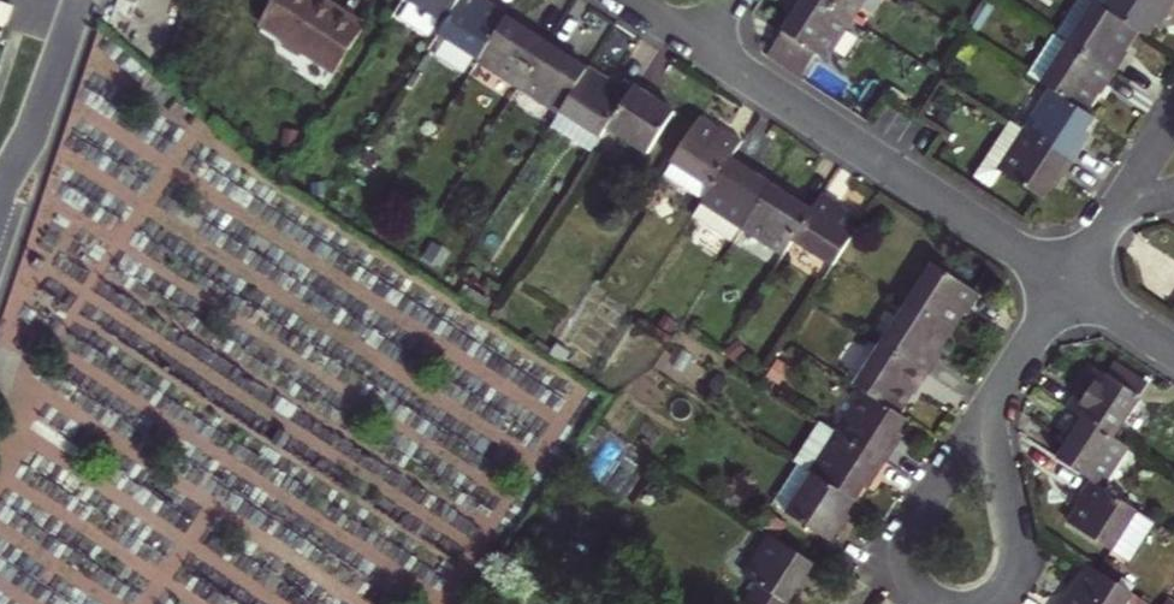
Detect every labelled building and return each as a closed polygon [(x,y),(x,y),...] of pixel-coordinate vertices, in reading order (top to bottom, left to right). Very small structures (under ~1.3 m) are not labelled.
[(123,19),(142,29),(156,0),(131,0),(123,19)] [(378,9),(364,0),(274,0),(271,4),(292,18),(295,27),(308,35),(317,34),(348,55),(378,9)] [(444,24),(460,0),(409,0),(444,24)] [(444,24),(438,33),(479,59),(506,17),(486,4),(488,0),(460,0),(444,24)] [(785,32),(829,61),(837,66),(863,25),(824,0),(796,0),(791,8),(798,12),(785,32)] [(863,25),(879,0),(824,0),(863,25)] [(1055,34),(1115,72),(1127,53),(1122,51),(1136,30),(1096,4),(1089,0),(1076,0),(1055,34)] [(1146,36),(1159,16),(1165,20),(1173,5),(1173,0),(1099,0),(1096,4),(1136,30),(1146,36)] [(0,2),(0,26),(4,27),(12,7),(0,2)] [(479,59),(519,85),(549,39),(529,25),(526,30),(506,17),(479,59)] [(829,61),(785,32),(768,57),(813,86),(829,61)] [(1101,94),(1115,72),(1055,34),(1053,33),(1027,74),(1053,90),(1084,110),(1096,91),(1101,94)] [(549,39),(519,85),(559,111),(587,69),(566,56),(569,51),(549,39)] [(606,128),(630,91),(608,76),(605,81),(587,69),(559,111),(551,125),(591,151),(600,138),(606,128)] [(630,91),(606,128),(646,154),(674,111),(653,98),(656,93),(637,81),(630,91)] [(1081,138),(1094,117),(1084,110),(1053,90),(1027,130),(1074,160),(1086,141),(1081,138)] [(664,174),(703,198),(732,154),(740,141),(719,127),(716,132),(698,120),(670,162),(671,162),(664,174)] [(1060,181),(1074,160),(1027,130),(1013,122),(988,162),(977,179),(994,189),(1004,173),(1042,198),(1055,178),(1060,181)] [(734,242),(742,229),(770,185),(748,171),(751,166),(732,154),(703,198),(692,215),(734,242)] [(770,185),(742,229),(782,255),(792,239),(813,206),(792,193),(789,198),(770,185)] [(833,266),(837,259),(860,224),(838,210),(841,206),(821,193),(813,206),(792,239),(833,266)] [(429,238),(419,255),(440,267),(449,251),(429,238)] [(932,263),(906,303),(949,331),(962,312),(966,314),(980,294),(932,263)] [(906,303),(880,345),(927,375),(941,354),(937,351),(949,331),(906,303)] [(676,324),(664,314),(656,324),(669,333),(676,324)] [(554,342),(546,355),(559,364),(568,351),(554,342)] [(864,391),(896,413),(910,391),(915,394),(927,375),(880,345),(854,385),(864,391)] [(1107,376),(1140,397),(1148,384),(1115,364),(1107,376)] [(1114,437),(1140,397),(1107,376),(1098,369),(1086,388),(1079,384),(1065,406),(1078,414),(1114,437)] [(864,391),(838,432),(887,463),(899,443),(895,439),(907,419),(896,413),(864,391)] [(1089,479),(1102,487),(1129,447),(1114,437),(1078,414),(1066,434),(1072,439),(1059,459),(1089,479)] [(887,463),(838,432),(820,420),(794,461),(804,467),(855,500),(868,480),(873,483),(887,463)] [(855,500),(804,467),(777,509),(834,544),(847,523),(842,520),(855,500)] [(1102,487),(1089,479),(1077,499),(1082,502),(1069,522),(1131,564),(1158,523),(1102,487)] [(770,536),(744,578),(757,586),(746,603),(795,603),(807,586),(801,583),(813,564),(770,536)] [(1134,594),(1090,566),(1066,603),(1127,603),(1134,594)]
